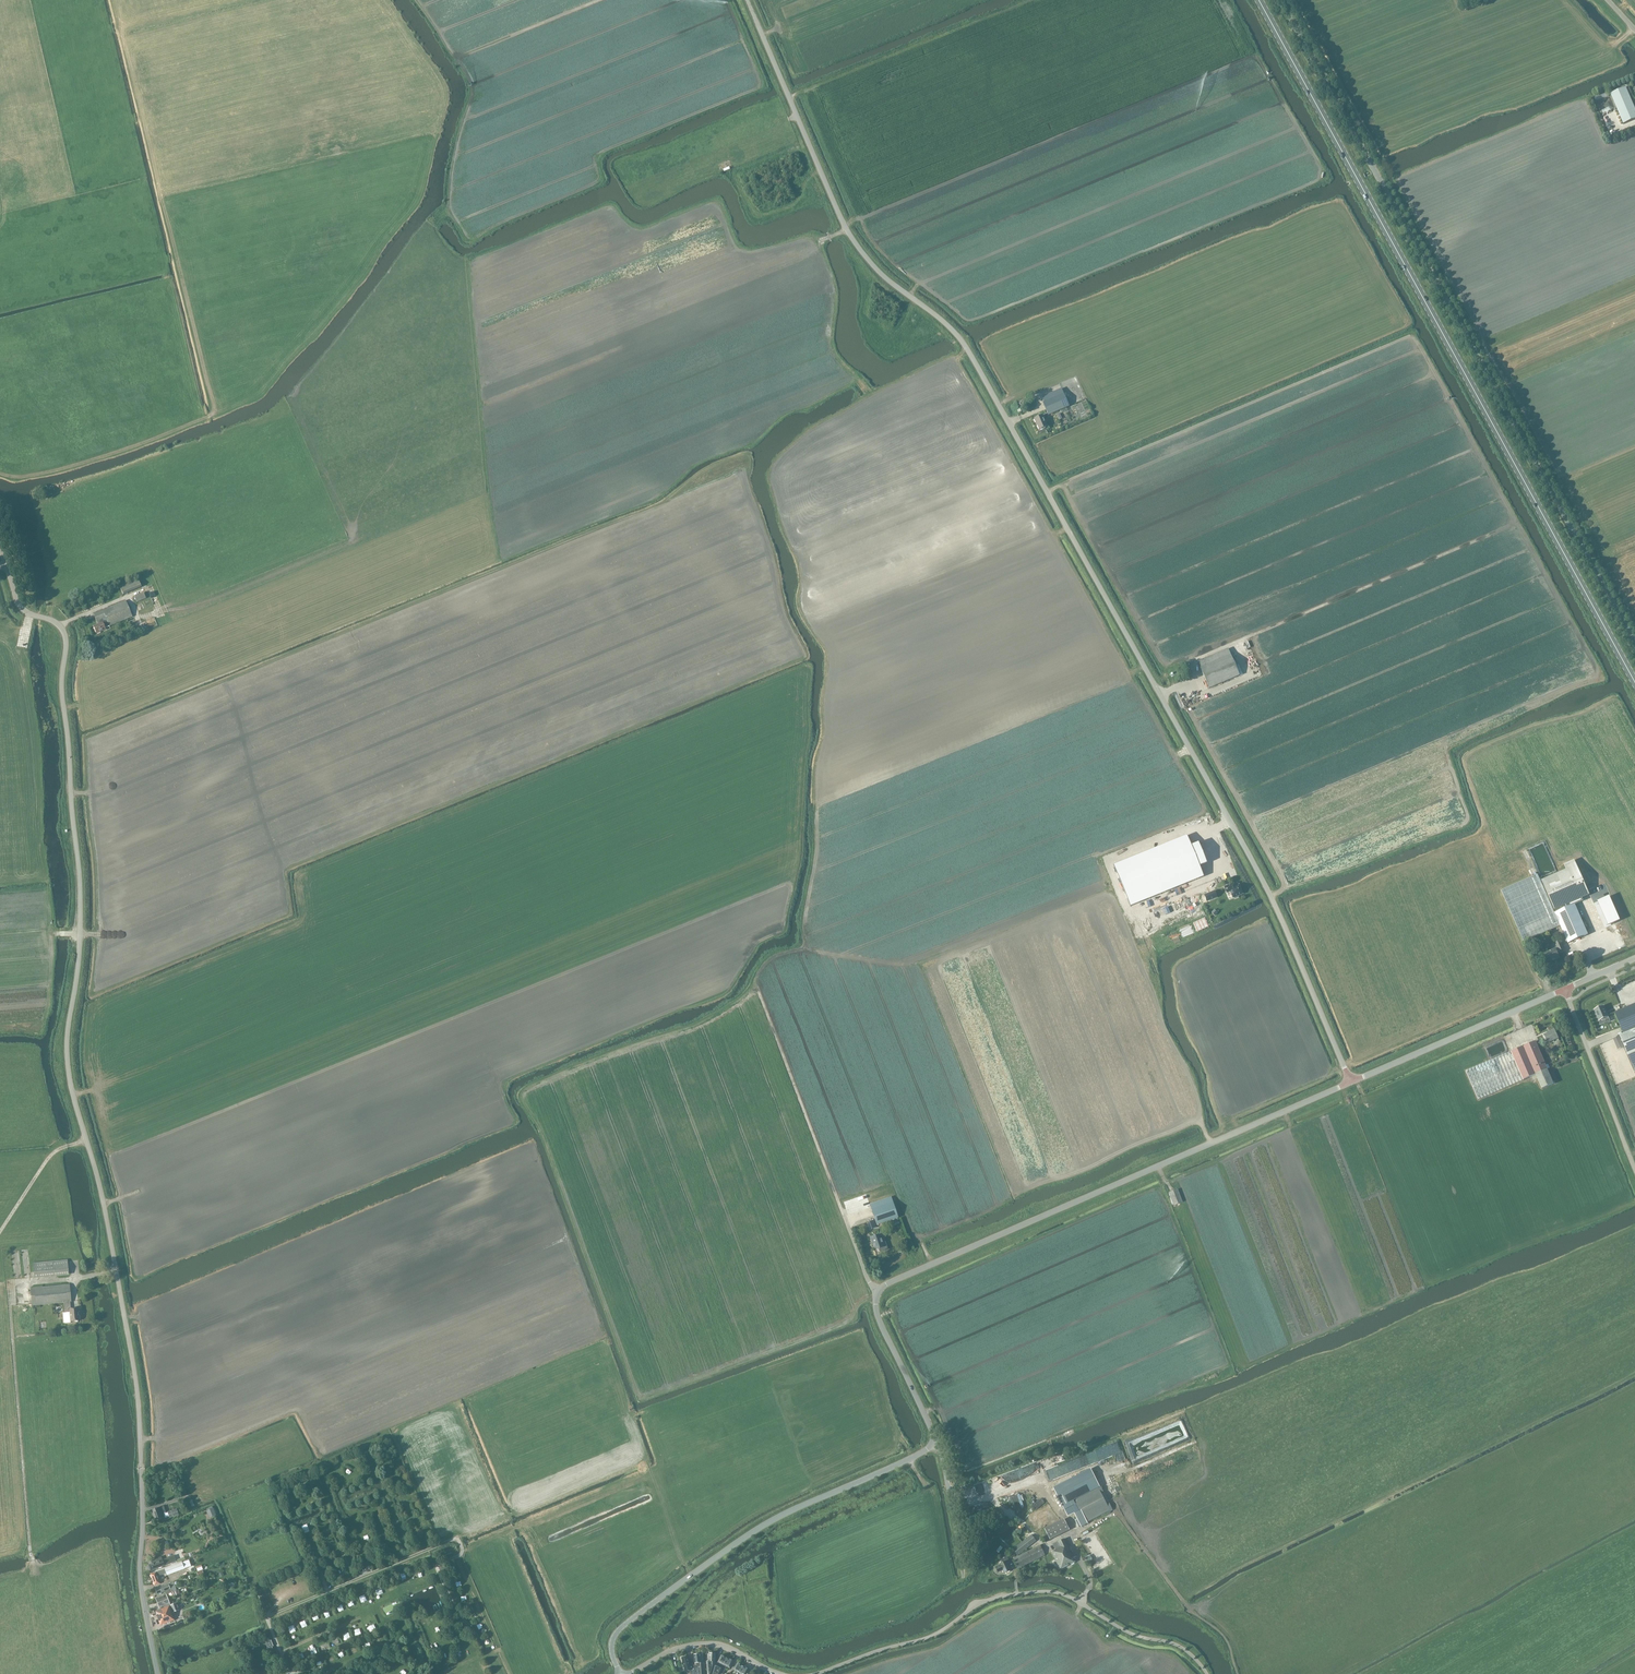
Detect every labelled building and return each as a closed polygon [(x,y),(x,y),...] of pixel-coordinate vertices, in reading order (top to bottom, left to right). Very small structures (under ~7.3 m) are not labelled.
[(780,29),(778,31),(784,38),(786,36),(780,29)] [(684,61),(701,54),(698,49),(697,49),(695,46),(690,48),(683,51),(684,55),(682,56),(684,61)] [(1626,89),(1611,96),(1624,126),(1634,121),(1634,109),(1626,89)] [(1043,403),(1048,415),(1069,406),(1067,402),(1069,401),(1067,397),(1065,398),(1064,394),(1051,399),(1049,394),(1042,397),(1044,402),(1043,403)] [(1037,423),(1040,430),(1047,426),(1042,415),(1034,419),(1036,423),(1037,423)] [(119,586),(123,595),(141,587),(138,578),(119,586)] [(134,597),(136,602),(146,598),(144,593),(134,597)] [(93,614),(95,617),(97,624),(93,626),(95,634),(105,629),(105,628),(132,617),(126,601),(93,614)] [(145,625),(157,621),(154,615),(143,619),(145,625)] [(1209,688),(1239,675),(1242,674),(1240,668),(1239,668),(1238,665),(1235,666),(1228,649),(1199,661),(1201,668),(1209,688)] [(1199,867),(1207,864),(1198,843),(1191,846),(1187,836),(1114,866),(1130,906),(1203,877),(1199,867)] [(1538,874),(1501,890),(1518,930),(1524,942),(1550,930),(1552,930),(1560,926),(1568,943),(1588,934),(1583,923),(1575,905),(1583,901),(1582,898),(1590,894),(1577,865),(1576,865),(1574,860),(1564,864),(1566,870),(1540,881),(1538,874)] [(1227,893),(1230,892),(1233,898),(1234,898),(1235,899),(1239,897),(1239,896),(1243,894),(1239,884),(1235,885),(1234,883),(1224,887),(1227,893)] [(1214,891),(1204,895),(1207,901),(1217,897),(1214,891)] [(1609,897),(1599,901),(1610,925),(1620,921),(1609,897)] [(1606,931),(1611,946),(1624,942),(1620,927),(1612,929),(1606,931)] [(1559,951),(1564,949),(1560,940),(1555,942),(1558,948),(1556,949),(1544,954),(1548,963),(1560,958),(1557,952),(1559,951)] [(1622,1009),(1614,1013),(1624,1034),(1619,1036),(1634,1072),(1634,1004),(1622,1009)] [(1608,1017),(1603,1006),(1594,1010),(1599,1021),(1608,1017)] [(1545,1035),(1548,1042),(1558,1038),(1554,1029),(1550,1031),(1550,1032),(1545,1035)] [(1624,1047),(1619,1036),(1615,1037),(1620,1048),(1624,1047)] [(1511,1052),(1466,1072),(1479,1100),(1524,1080),(1526,1079),(1527,1081),(1529,1079),(1528,1078),(1536,1074),(1542,1089),(1554,1083),(1548,1069),(1550,1068),(1548,1064),(1546,1065),(1535,1041),(1511,1052)] [(1169,1193),(1173,1204),(1181,1201),(1178,1189),(1169,1193)] [(899,1217),(891,1197),(870,1204),(871,1207),(872,1209),(877,1225),(899,1217)] [(879,1247),(880,1248),(884,1247),(880,1234),(871,1238),(872,1241),(873,1241),(876,1248),(879,1247)] [(33,1263),(34,1278),(69,1274),(67,1260),(33,1263)] [(63,1302),(63,1303),(70,1302),(71,1302),(70,1284),(30,1288),(32,1305),(63,1302)] [(71,1309),(70,1302),(63,1303),(64,1313),(63,1313),(64,1323),(71,1323),(71,1321),(79,1321),(78,1309),(71,1309)] [(1097,1486),(1068,1501),(1062,1504),(1067,1514),(1073,1511),(1080,1526),(1110,1511),(1097,1486)] [(163,1512),(166,1511),(164,1506),(151,1510),(155,1520),(164,1517),(163,1512)] [(213,1508),(207,1510),(209,1517),(215,1514),(213,1508)] [(169,1518),(178,1514),(176,1509),(167,1512),(169,1518)] [(1070,1530),(1064,1519),(1044,1528),(1048,1535),(1043,1537),(1045,1542),(1064,1533),(1070,1530)] [(1017,1555),(1036,1541),(1031,1535),(1013,1549),(1017,1555)] [(1073,1557),(1075,1556),(1074,1553),(1071,1555),(1067,1547),(1070,1546),(1067,1539),(1064,1541),(1063,1539),(1052,1544),(1055,1550),(1051,1552),(1060,1569),(1075,1562),(1073,1557)] [(1018,1568),(1045,1555),(1040,1546),(1013,1559),(1018,1568)] [(1000,1557),(1001,1560),(1003,1563),(1000,1564),(1000,1565),(995,1567),(998,1572),(1003,1570),(1004,1573),(1010,1570),(1007,1563),(1009,1562),(1006,1554),(1000,1557)] [(174,1556),(170,1557),(162,1560),(161,1557),(151,1561),(152,1564),(149,1565),(150,1567),(148,1567),(150,1570),(151,1570),(151,1571),(176,1561),(174,1556)] [(167,1575),(184,1569),(182,1562),(151,1574),(155,1585),(160,1583),(158,1576),(166,1573),(167,1575)] [(358,1570),(359,1574),(359,1576),(373,1571),(372,1569),(371,1569),(370,1566),(358,1570)] [(157,1594),(165,1591),(166,1594),(176,1590),(173,1582),(155,1589),(157,1594)] [(177,1590),(176,1590),(166,1594),(166,1595),(156,1598),(160,1608),(170,1604),(169,1603),(171,1603),(170,1600),(168,1600),(168,1599),(179,1594),(177,1590)] [(172,1613),(179,1610),(177,1603),(156,1611),(157,1615),(161,1625),(175,1620),(172,1613)] [(271,1640),(265,1643),(267,1648),(268,1651),(274,1649),(271,1640)] [(709,1662),(706,1661),(707,1673),(712,1673),(715,1666),(715,1662),(716,1653),(709,1653),(709,1662)] [(704,1663),(701,1664),(700,1654),(694,1655),(695,1663),(696,1663),(696,1665),(695,1665),(696,1673),(705,1673),(704,1663)] [(719,1668),(715,1665),(712,1673),(718,1673),(719,1672),(720,1673),(727,1658),(721,1655),(718,1662),(721,1664),(719,1668)] [(695,1665),(690,1666),(688,1656),(682,1658),(685,1670),(690,1669),(691,1673),(695,1673),(695,1665)] [(727,1658),(720,1673),(723,1673),(726,1667),(730,1668),(733,1661),(727,1658)] [(736,1672),(735,1673),(739,1673),(743,1666),(737,1663),(733,1670),(736,1672)]
